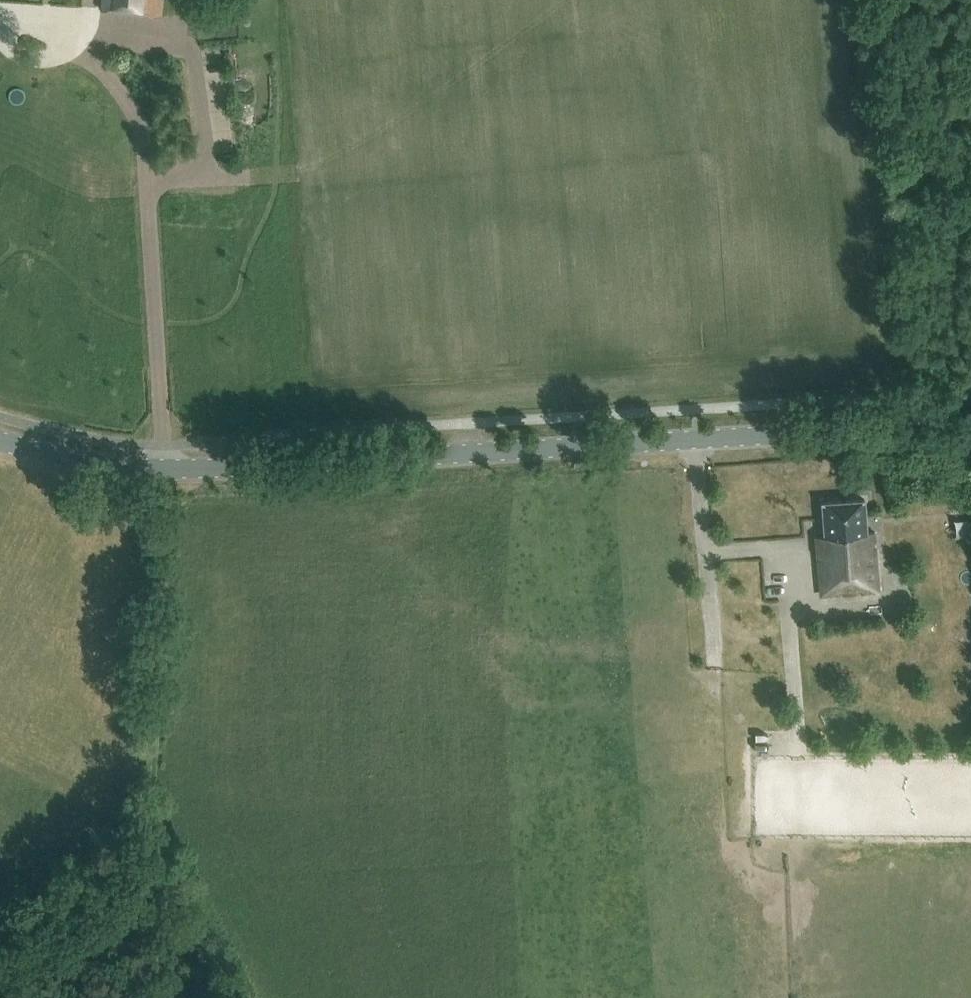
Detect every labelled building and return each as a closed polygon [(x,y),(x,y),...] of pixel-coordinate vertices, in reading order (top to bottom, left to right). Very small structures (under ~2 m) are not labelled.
[(92,7),(161,15),(163,0),(93,0),(92,7)] [(866,535),(863,499),(822,501),(826,553),(817,554),(820,596),(878,592),(874,535),(866,535)]
